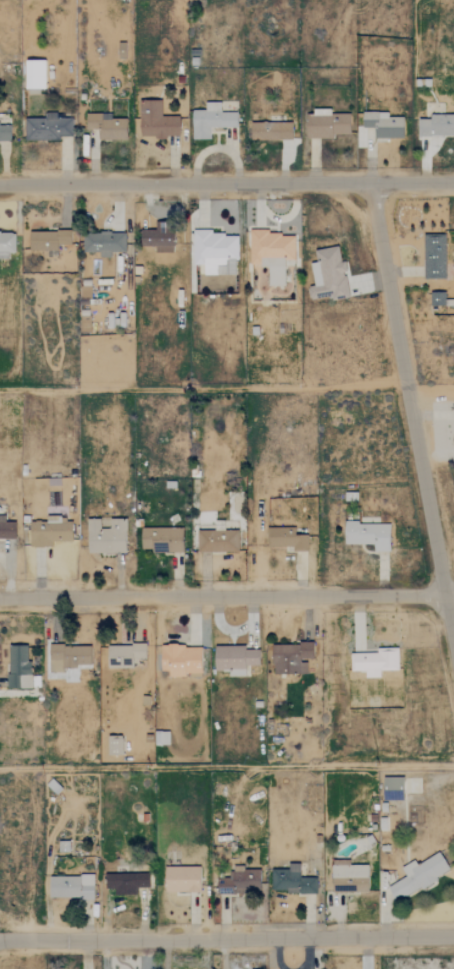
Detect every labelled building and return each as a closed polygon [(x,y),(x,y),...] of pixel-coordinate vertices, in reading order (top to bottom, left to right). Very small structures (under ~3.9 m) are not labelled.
[(44,90),(44,61),(24,61),(24,90),(44,90)] [(178,117),(161,116),(161,101),(139,101),(139,138),(167,138),(167,136),(178,136),(178,117)] [(209,140),(209,128),(237,128),(236,112),(219,113),(219,101),(204,102),(204,110),(190,110),(191,140),(209,140)] [(348,114),(330,115),(330,109),(315,110),(315,116),(305,117),(305,140),(333,139),(332,135),(349,135),(348,114)] [(23,141),(59,140),(59,137),(72,136),(72,118),(55,119),(55,113),(44,113),(44,118),(23,118),(23,141)] [(402,139),(402,118),(387,118),(387,113),(362,113),(362,128),(374,129),(374,138),(402,139)] [(125,140),(126,119),(110,119),(110,114),(85,114),(85,130),(98,130),(97,140),(125,140)] [(428,116),(428,120),(417,120),(417,137),(453,136),(453,115),(428,116)] [(291,122),(250,123),(250,141),(291,140),(291,122)] [(10,123),(0,123),(0,142),(9,142),(10,123)] [(140,229),(140,251),(173,251),(173,223),(155,223),(154,230),(140,229)] [(268,286),(284,286),(284,259),(294,259),(294,234),(268,234),(268,229),(249,230),(249,265),(267,265),(268,286)] [(58,250),(57,245),(70,245),(70,230),(29,231),(29,251),(58,250)] [(193,265),(203,264),(203,275),(237,274),(236,234),(212,235),(212,230),(192,230),(193,265)] [(14,257),(14,232),(0,233),(0,257),(14,257)] [(110,257),(110,252),(125,252),(125,232),(82,232),(82,252),(99,252),(99,257),(110,257)] [(445,235),(423,235),(423,278),(445,279),(445,235)] [(314,249),(316,262),(310,263),(313,285),(307,286),(308,299),(331,297),(331,300),(348,298),(344,261),(339,261),(338,246),(314,249)] [(81,303),(90,303),(89,286),(80,287),(81,303)] [(430,306),(444,306),(444,293),(430,292),(430,306)] [(15,538),(14,521),(5,522),(5,516),(0,516),(0,539),(15,538)] [(87,553),(125,553),(125,520),(108,520),(109,528),(99,528),(99,519),(86,519),(87,553)] [(71,521),(29,523),(30,547),(51,546),(51,542),(72,541),(71,521)] [(389,552),(389,524),(344,523),(343,544),(373,544),(373,551),(389,552)] [(153,528),(152,552),(182,553),(182,528),(153,528)] [(307,535),(290,535),(291,528),(268,528),(268,546),(293,547),(292,551),(307,551),(307,535)] [(237,530),(197,531),(197,552),(238,552),(237,530)] [(272,644),(272,674),(306,673),(306,659),(313,659),(312,643),(272,644)] [(145,645),(107,644),(107,666),(132,667),(132,659),(145,659),(145,645)] [(29,688),(28,645),(7,646),(8,688),(29,688)] [(48,672),(64,672),(64,666),(90,666),(90,646),(49,645),(48,672)] [(200,645),(160,646),(160,676),(201,675),(200,645)] [(259,665),(258,649),(245,650),(245,646),(214,646),(214,670),(228,670),(229,676),(244,675),(244,665),(259,665)] [(350,671),(364,670),(365,678),(379,677),(379,670),(397,670),(397,648),(375,648),(375,652),(350,653),(350,671)] [(154,745),(168,745),(169,732),(154,731),(154,745)] [(403,777),(383,777),(383,800),(402,800),(403,777)] [(449,872),(439,853),(417,865),(414,861),(401,868),(405,876),(386,887),(394,901),(449,872)] [(299,864),(287,864),(287,870),(270,870),(270,890),(286,890),(286,893),(316,894),(316,878),(299,877),(299,864)] [(331,866),(332,892),(367,892),(367,865),(331,866)] [(163,892),(199,892),(200,867),(164,866),(163,892)] [(259,892),(259,869),(243,870),(243,867),(227,867),(227,878),(216,878),(216,893),(259,892)] [(121,874),(121,868),(111,868),(111,874),(105,874),(105,888),(115,888),(115,894),(135,894),(135,888),(148,888),(149,874),(121,874)] [(93,898),(93,876),(49,876),(49,899),(93,898)]
